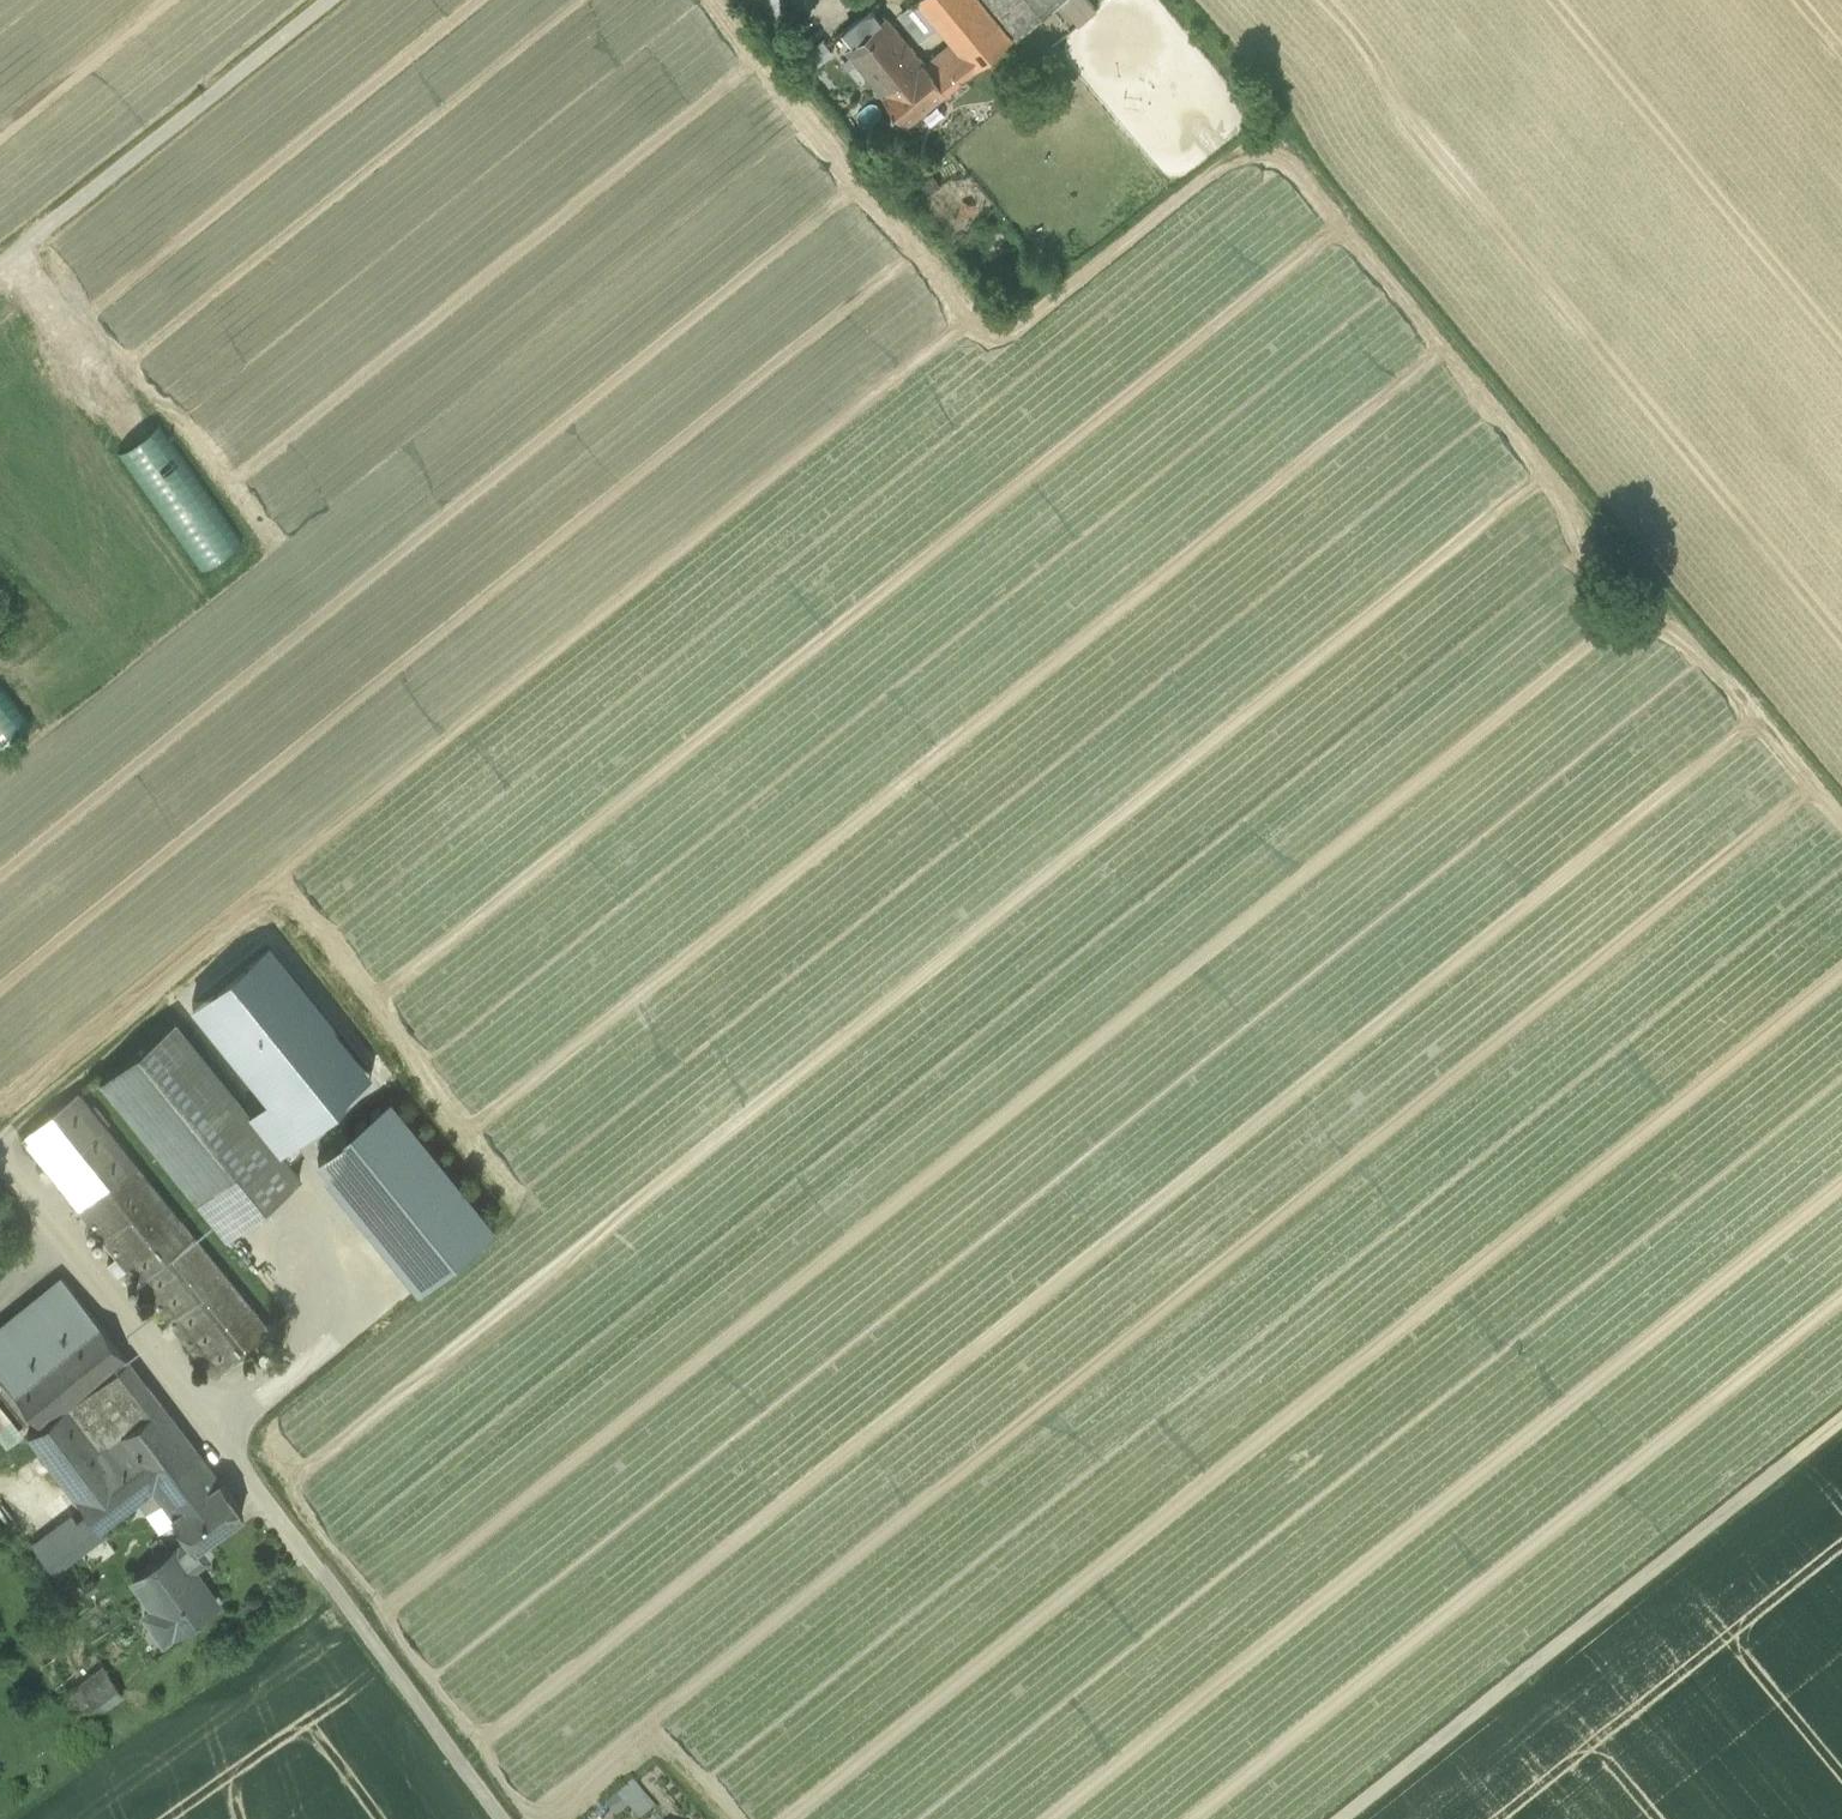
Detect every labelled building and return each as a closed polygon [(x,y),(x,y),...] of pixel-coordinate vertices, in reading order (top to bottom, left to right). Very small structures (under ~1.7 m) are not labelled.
[(755,20),(784,1),(783,0),(742,0),(755,20)] [(963,54),(976,69),(1060,0),(917,0),(963,54)] [(876,6),(836,39),(850,56),(844,61),(851,69),(857,64),(907,126),(976,69),(963,54),(945,69),(941,65),(932,73),(876,6)] [(161,429),(117,460),(215,594),(259,561),(161,429)] [(0,655),(0,751),(48,713),(2,654),(0,655)] [(174,1018),(99,1079),(225,1234),(300,1174),(174,1018)] [(79,1091),(21,1137),(213,1375),(271,1330),(79,1091)] [(393,1098),(317,1160),(420,1287),(495,1227),(393,1098)] [(0,1324),(0,1371),(40,1422),(65,1405),(110,1369),(127,1356),(60,1276),(0,1324)] [(218,1476),(127,1356),(110,1369),(143,1412),(121,1430),(161,1498),(170,1511),(218,1476)] [(40,1422),(28,1432),(87,1512),(76,1520),(72,1516),(33,1545),(51,1569),(102,1530),(97,1525),(141,1492),(150,1507),(161,1498),(121,1430),(98,1448),(65,1405),(40,1422)] [(6,1444),(17,1436),(0,1414),(0,1436),(6,1444)] [(218,1476),(170,1511),(169,1511),(194,1545),(242,1511),(218,1476)] [(180,1542),(132,1578),(152,1606),(144,1612),(156,1631),(166,1625),(171,1632),(215,1600),(202,1581),(199,1582),(189,1568),(195,1563),(180,1542)] [(102,1666),(61,1696),(81,1723),(122,1692),(102,1666)] [(620,1797),(608,1807),(617,1818),(629,1808),(639,1818),(644,1818),(653,1811),(632,1788),(620,1797)]
